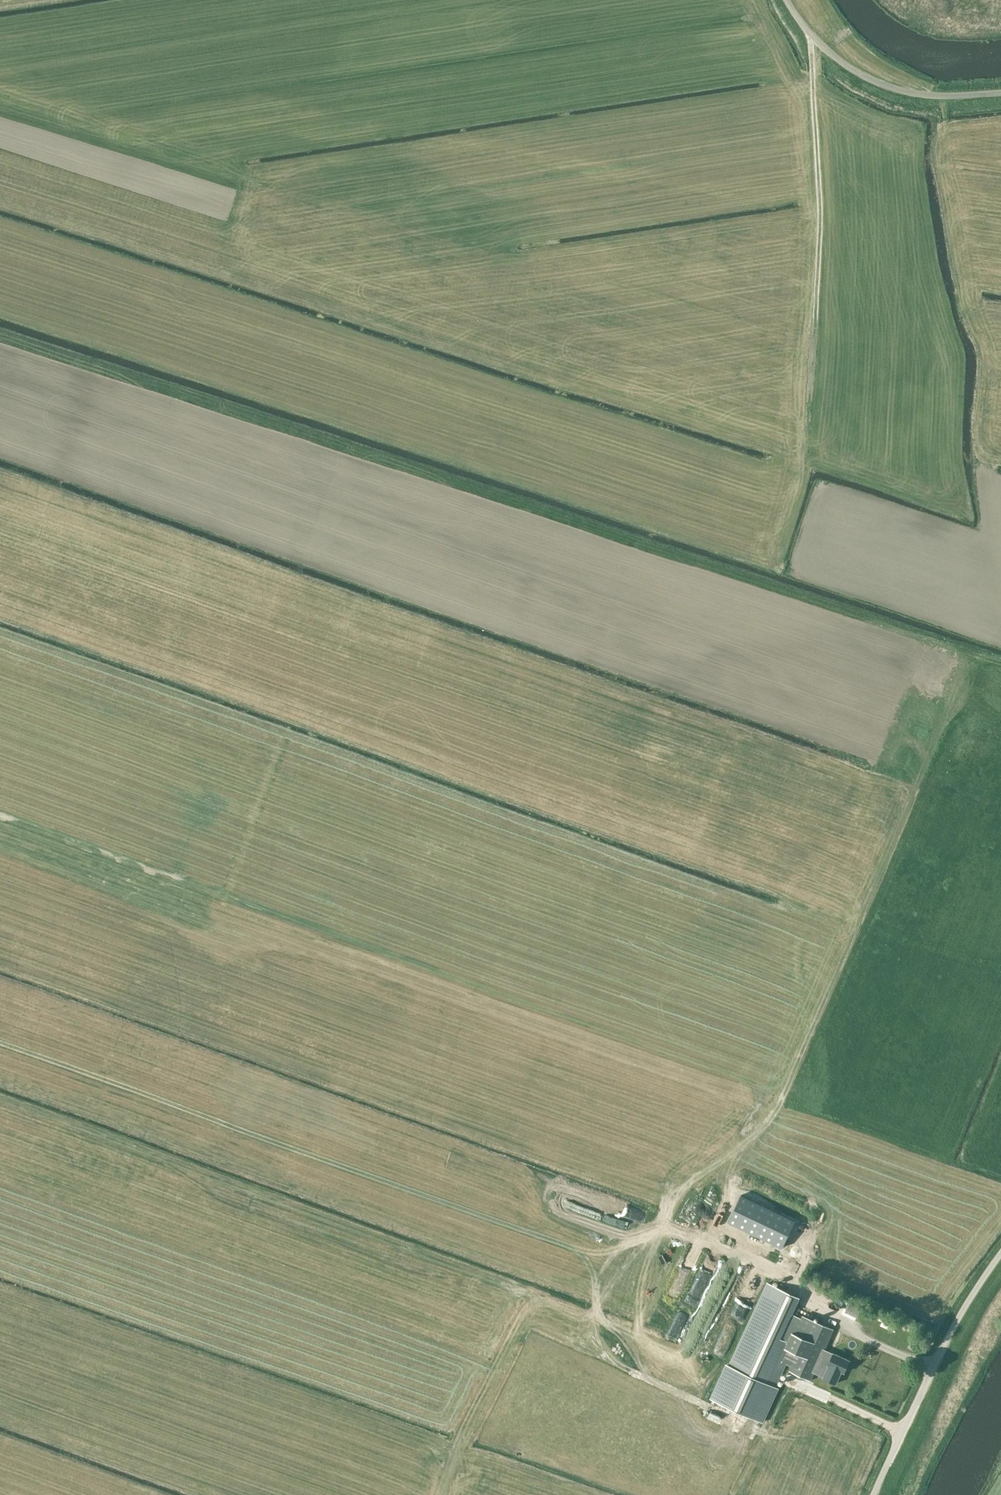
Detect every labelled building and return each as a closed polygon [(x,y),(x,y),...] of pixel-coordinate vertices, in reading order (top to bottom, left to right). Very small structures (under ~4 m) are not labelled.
[(741,1195),(728,1222),(782,1248),(795,1221),(741,1195)] [(802,1315),(801,1317),(792,1313),(800,1296),(767,1282),(712,1398),(761,1420),(776,1387),(774,1386),(785,1362),(791,1365),(789,1371),(810,1380),(814,1372),(823,1376),(823,1377),(836,1383),(841,1371),(844,1372),(849,1360),(833,1352),(833,1353),(824,1349),(833,1329),(802,1315)] [(698,1327),(707,1330),(710,1321),(701,1318),(698,1327)] [(866,1324),(862,1332),(873,1337),(877,1329),(866,1324)]
